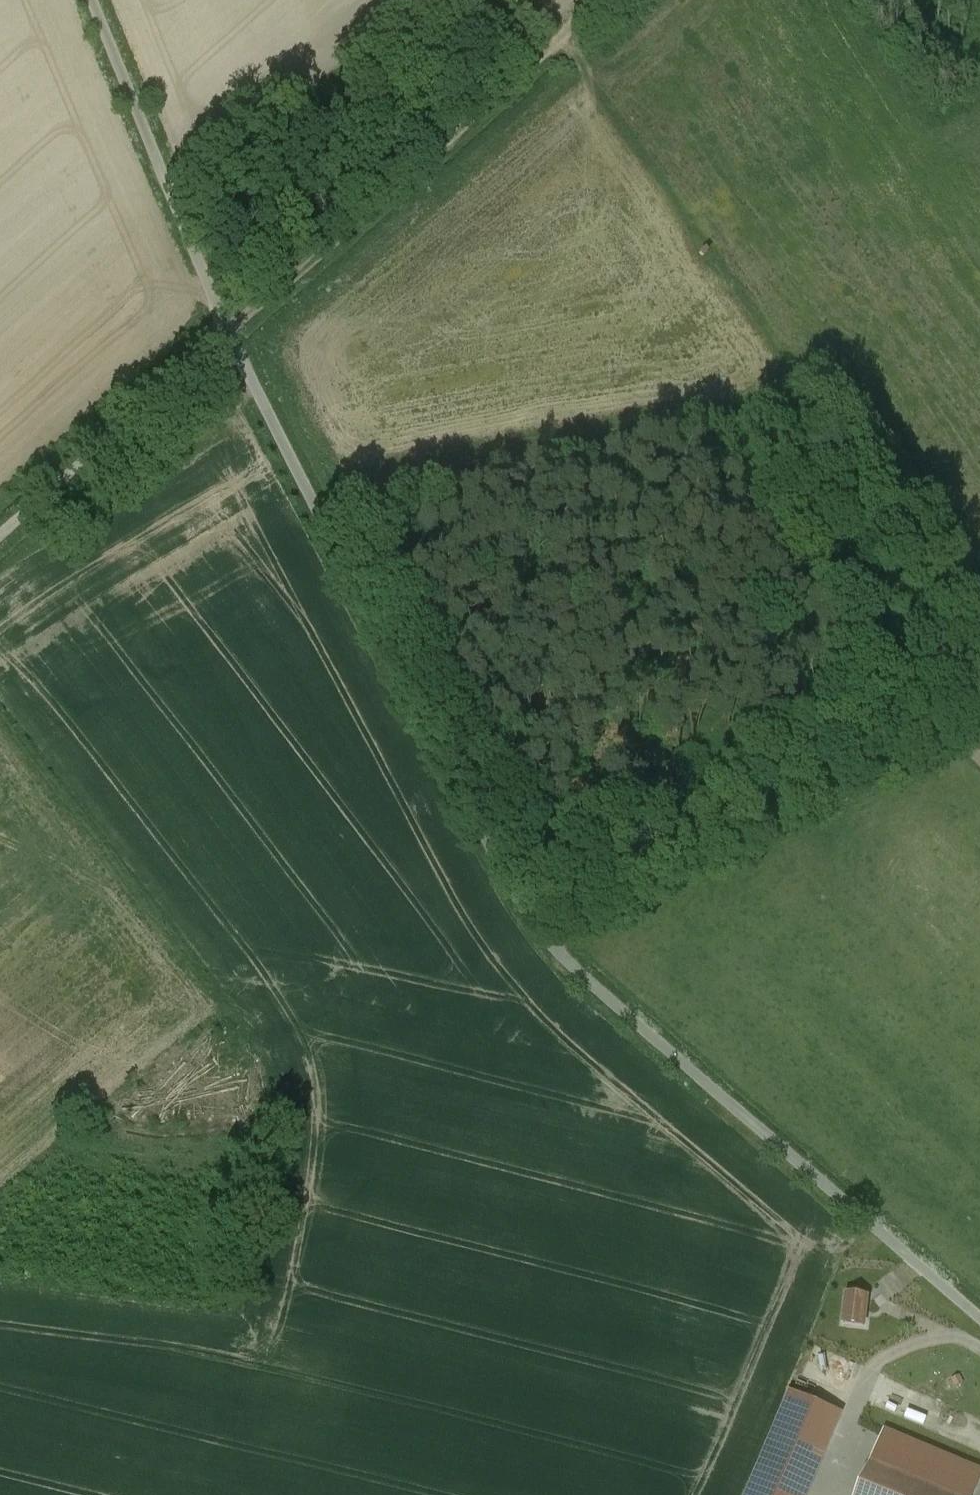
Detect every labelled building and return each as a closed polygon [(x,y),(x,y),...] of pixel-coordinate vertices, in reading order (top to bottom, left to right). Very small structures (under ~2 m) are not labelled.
[(841,1414),(791,1392),(760,1466),(810,1487),(841,1414)] [(884,1431),(871,1462),(912,1479),(918,1467),(975,1491),(979,1479),(979,1472),(884,1431)] [(871,1462),(857,1494),(973,1494),(975,1491),(918,1467),(912,1479),(871,1462)] [(760,1466),(748,1494),(807,1494),(810,1487),(760,1466)]
